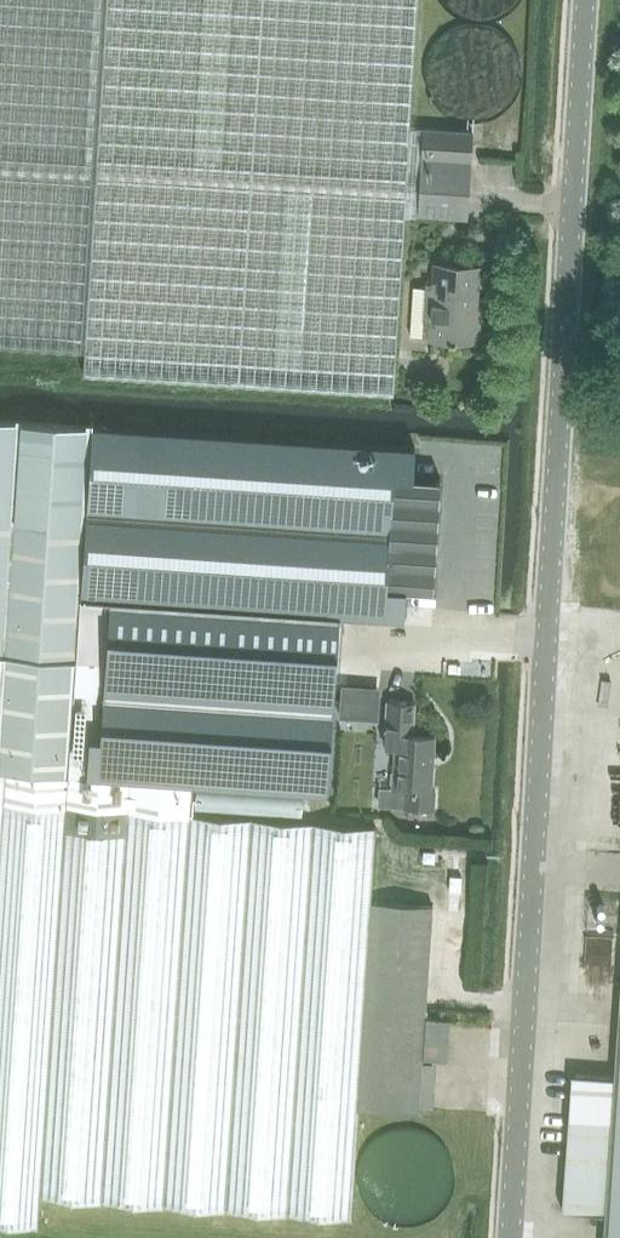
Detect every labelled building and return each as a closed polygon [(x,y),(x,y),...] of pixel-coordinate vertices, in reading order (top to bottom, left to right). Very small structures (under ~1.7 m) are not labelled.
[(87,360),(86,380),(399,398),(410,212),(465,215),(468,159),(469,125),(415,122),(423,0),(0,0),(0,355),(87,360)] [(442,5),(447,9),(456,14),(463,17),(472,18),(483,18),(491,15),(497,12),(507,5),(511,0),(438,0),(442,5)] [(523,74),(524,74),(523,64),(519,54),(515,45),(509,39),(503,34),(494,29),(484,25),(475,24),(465,25),(455,29),(446,34),(441,38),(434,45),(430,54),(427,62),(426,73),(426,81),(429,91),(434,101),(439,108),(446,114),(453,118),(461,121),(471,123),(480,122),(490,120),(498,117),(509,109),(514,103),(519,94),(522,85),(523,74)] [(410,335),(431,336),(431,338),(449,339),(478,341),(479,319),(475,319),(478,266),(435,263),(434,287),(413,286),(410,335)] [(408,395),(421,396),(422,380),(409,379),(408,395)] [(39,1226),(41,1198),(186,1207),(297,1215),(336,1217),(350,1218),(358,1109),(419,1113),(419,1108),(425,1015),(432,904),(371,901),(376,826),(316,822),(190,816),(192,787),(318,794),(327,794),(332,732),(334,698),(340,613),(404,618),(406,590),(434,591),(440,481),(412,480),(413,448),(86,425),(68,424),(69,416),(25,413),(24,421),(0,420),(0,1224),(39,1226)] [(431,789),(435,738),(413,736),(416,704),(389,702),(385,747),(396,748),(394,786),(404,787),(403,807),(434,809),(435,789),(431,789)] [(376,842),(376,858),(387,858),(387,843),(376,842)] [(435,862),(435,851),(424,851),(423,861),(435,862)] [(559,1211),(602,1214),(601,1237),(619,1237),(619,939),(611,1078),(568,1075),(564,1132),(559,1211)] [(449,1176),(449,1175),(448,1167),(446,1157),(442,1150),(436,1142),(430,1137),(423,1133),(413,1129),(406,1128),(398,1128),(388,1130),(379,1134),(371,1140),(364,1147),(359,1156),(356,1165),(355,1174),(356,1184),(359,1192),(362,1199),(368,1207),(374,1213),(384,1218),(390,1220),(400,1222),(408,1222),(419,1219),(428,1214),(435,1208),(441,1201),(445,1193),(448,1184),(449,1176)]
